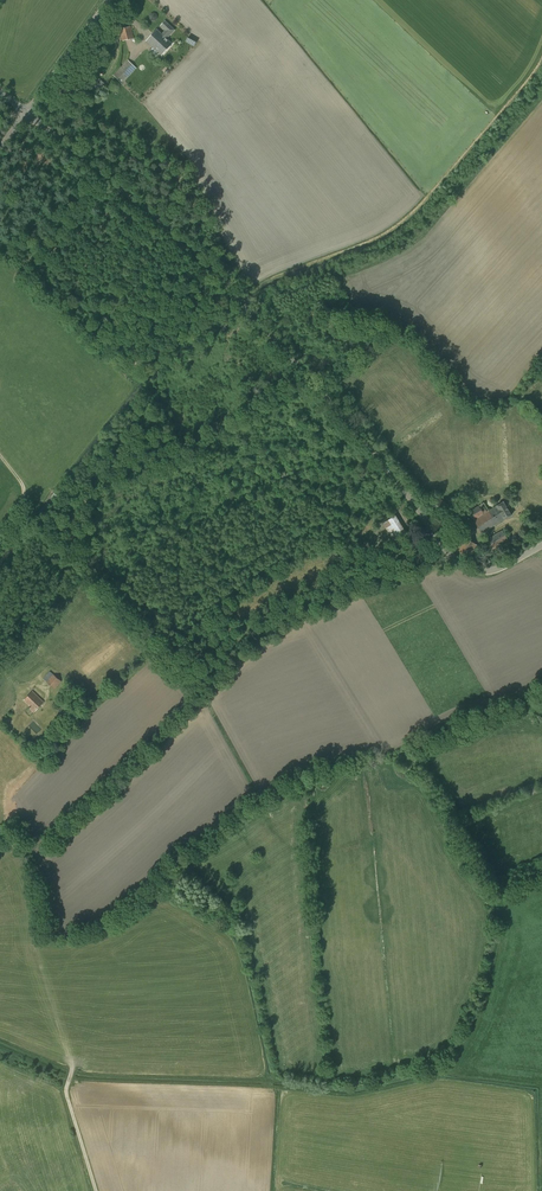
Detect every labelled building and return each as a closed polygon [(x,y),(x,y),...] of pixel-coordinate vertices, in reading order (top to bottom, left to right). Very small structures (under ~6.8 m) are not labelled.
[(146,41),(162,55),(172,43),(167,39),(176,30),(165,20),(160,26),(165,30),(162,34),(157,29),(146,41)] [(131,26),(118,29),(121,41),(134,38),(131,26)] [(113,75),(122,83),(136,68),(128,60),(113,75)] [(431,509),(440,516),(448,504),(440,498),(431,509)] [(469,512),(482,533),(511,515),(503,502),(489,510),(484,502),(469,512)] [(406,532),(396,515),(383,523),(393,540),(406,532)] [(487,542),(492,550),(508,540),(502,530),(488,538),(487,537),(482,540),(484,544),(487,542)] [(455,550),(469,559),(478,545),(463,536),(455,550)] [(43,679),(55,689),(62,681),(50,671),(43,679)] [(30,708),(34,712),(44,702),(32,691),(24,700),(31,707),(30,708)]
